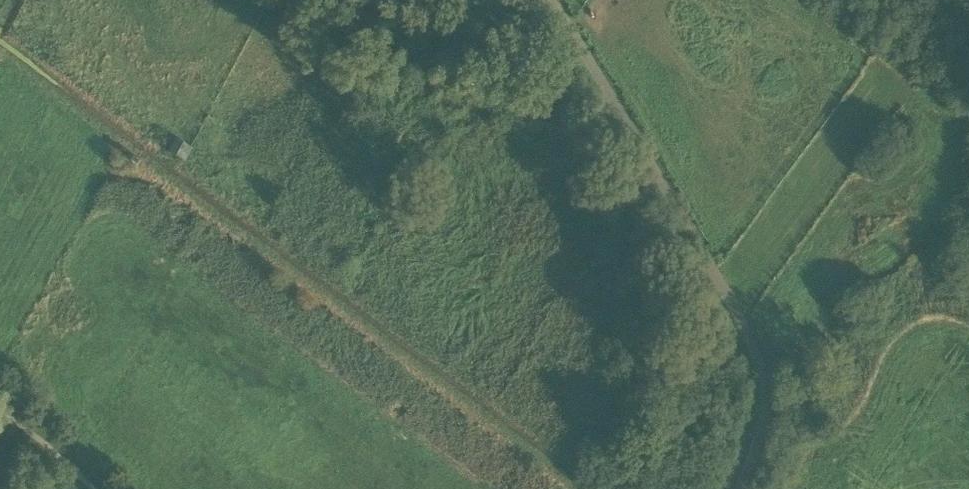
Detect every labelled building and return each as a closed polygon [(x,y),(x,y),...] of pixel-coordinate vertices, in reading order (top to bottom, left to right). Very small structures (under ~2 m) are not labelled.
[(175,139),(170,151),(186,158),(191,146),(175,139)]
